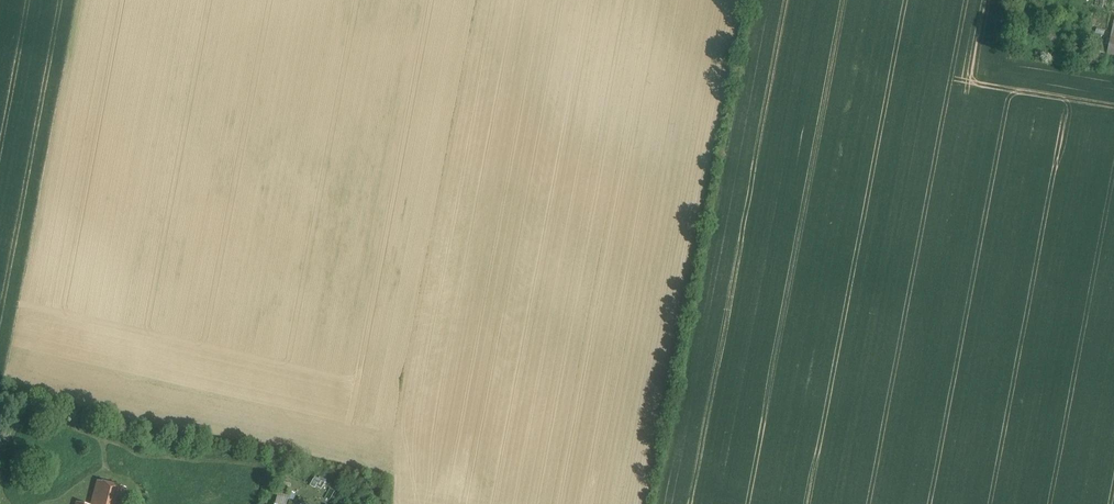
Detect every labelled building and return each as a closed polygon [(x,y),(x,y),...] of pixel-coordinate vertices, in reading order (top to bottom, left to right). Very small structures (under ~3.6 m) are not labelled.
[(316,475),(312,484),(322,488),(326,479),(316,475)] [(98,481),(92,503),(121,503),(125,487),(98,481)] [(276,503),(288,503),(289,497),(279,494),(276,503)]
